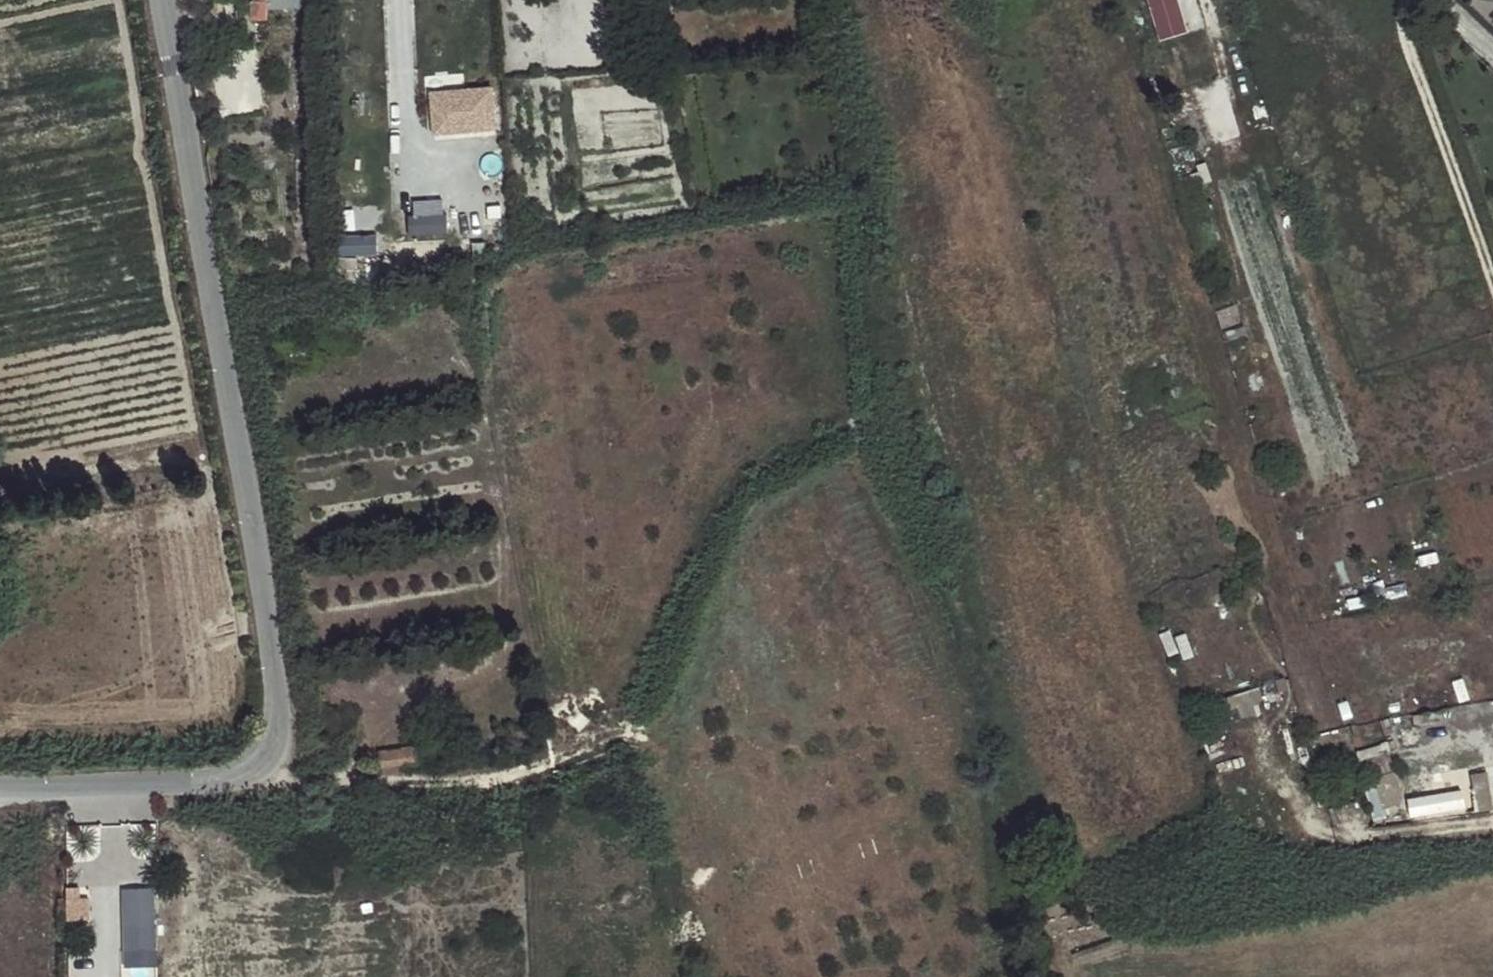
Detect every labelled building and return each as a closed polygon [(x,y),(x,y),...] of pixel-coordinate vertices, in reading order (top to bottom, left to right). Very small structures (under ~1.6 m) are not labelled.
[(1174,0),(1135,0),(1148,42),(1173,35),(1163,4),(1174,0)] [(1173,35),(1188,30),(1179,0),(1174,0),(1163,4),(1173,35)] [(499,84),(433,88),(436,134),(502,130),(499,84)] [(453,231),(451,196),(413,198),(415,233),(453,231)] [(382,252),(382,234),(350,234),(349,252),(382,252)] [(415,748),(380,753),(382,771),(417,767),(415,748)] [(1447,770),(1432,772),(1438,816),(1492,809),(1488,773),(1449,778),(1447,770)] [(1375,819),(1385,816),(1384,810),(1403,803),(1393,772),(1364,780),(1375,819)] [(1384,810),(1385,816),(1406,810),(1403,803),(1384,810)] [(160,964),(159,884),(125,885),(126,964),(160,964)]
